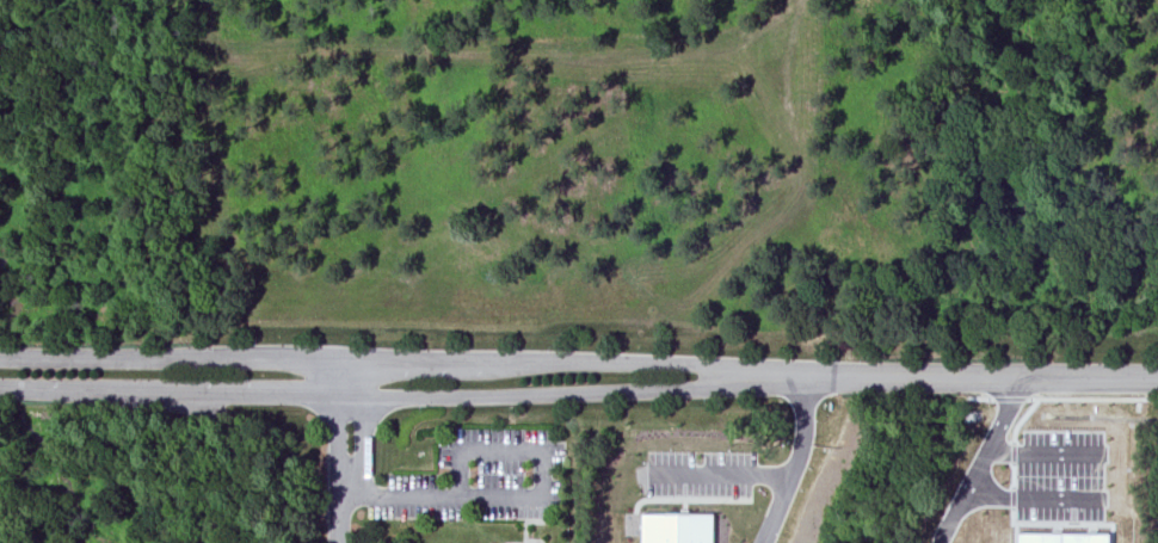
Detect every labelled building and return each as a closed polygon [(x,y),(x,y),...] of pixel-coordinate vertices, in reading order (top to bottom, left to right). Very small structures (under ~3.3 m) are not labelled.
[(642,542),(714,542),(714,514),(642,513),(642,542)] [(1018,542),(1109,542),(1109,532),(1018,532),(1018,542)]
